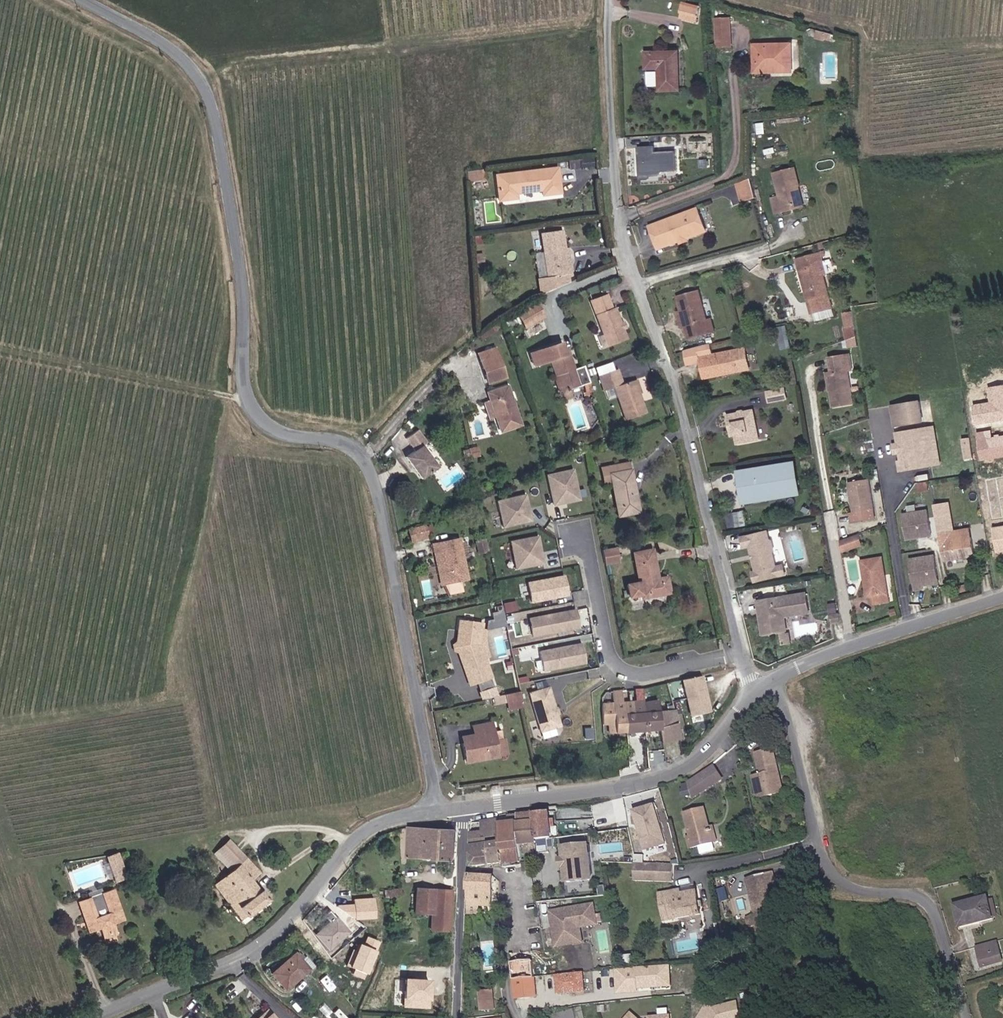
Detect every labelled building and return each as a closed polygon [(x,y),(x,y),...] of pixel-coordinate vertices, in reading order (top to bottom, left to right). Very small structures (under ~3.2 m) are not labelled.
[(716,43),(729,42),(728,29),(715,30),(716,43)] [(824,39),(826,36),(827,32),(819,30),(817,37),(824,39)] [(658,83),(677,82),(674,42),(644,43),(645,59),(656,59),(658,83)] [(717,54),(730,53),(729,42),(716,43),(717,54)] [(770,73),(770,67),(792,65),(790,43),(755,45),(756,74),(770,73)] [(655,145),(639,145),(639,178),(676,177),(676,150),(655,151),(655,145)] [(802,176),(811,175),(806,155),(785,160),(789,182),(776,186),(780,203),(793,201),(791,193),(805,189),(802,176)] [(560,168),(496,175),(501,202),(519,200),(519,194),(544,191),(544,196),(562,194),(560,168)] [(488,171),(469,173),(469,185),(489,181),(488,171)] [(748,179),(762,177),(761,171),(747,176),(748,179)] [(793,201),(815,195),(811,175),(802,176),(805,189),(791,193),(793,201)] [(687,227),(705,220),(695,197),(677,204),(684,225),(686,224),(687,227)] [(677,228),(684,225),(677,204),(642,219),(646,227),(657,222),(662,235),(664,234),(665,236),(679,231),(677,228)] [(661,238),(660,236),(662,235),(657,222),(646,227),(652,242),(661,238)] [(680,234),(686,231),(684,225),(677,228),(679,231),(680,234)] [(566,231),(540,233),(548,277),(540,278),(541,294),(572,282),(570,273),(576,273),(567,250),(566,231)] [(812,296),(829,292),(822,265),(826,265),(823,249),(796,257),(800,270),(805,269),(809,286),(812,296)] [(803,287),(809,286),(805,269),(800,270),(803,287)] [(709,324),(705,311),(696,282),(676,288),(680,300),(685,317),(689,330),(709,324)] [(609,295),(590,302),(608,347),(628,339),(617,308),(615,309),(609,295)] [(680,318),(685,317),(680,300),(675,302),(680,318)] [(537,302),(518,311),(527,329),(548,317),(537,302)] [(817,320),(836,314),(834,308),(815,314),(817,320)] [(709,324),(714,322),(710,309),(705,311),(709,324)] [(853,310),(842,312),(849,346),(860,344),(853,310)] [(778,326),(783,349),(793,346),(787,324),(778,326)] [(744,358),(740,340),(732,342),(707,347),(705,336),(692,340),(695,354),(699,371),(717,367),(716,364),(736,360),(744,358)] [(695,354),(692,340),(680,343),(683,357),(695,354)] [(565,343),(531,353),(536,367),(552,363),(563,400),(574,397),(571,390),(582,385),(572,356),(565,343)] [(508,377),(498,345),(479,353),(490,384),(508,377)] [(620,369),(600,374),(605,392),(617,389),(626,421),(651,414),(639,380),(626,384),(620,369)] [(836,381),(839,379),(838,374),(834,374),(833,370),(829,371),(833,391),(838,389),(836,381)] [(762,393),(779,389),(777,380),(760,383),(762,393)] [(979,421),(1002,417),(1002,383),(991,385),(993,399),(976,402),(979,421)] [(511,384),(489,391),(501,433),(523,425),(511,384)] [(937,419),(934,399),(919,401),(923,421),(937,419)] [(731,405),(721,407),(723,417),(727,416),(729,426),(731,435),(752,431),(746,401),(738,403),(736,402),(733,403),(731,405)] [(923,421),(919,401),(906,403),(909,423),(923,421)] [(937,427),(910,430),(912,441),(912,442),(914,444),(914,447),(913,450),(914,459),(912,459),(913,468),(942,464),(937,427)] [(983,456),(1002,453),(1002,432),(995,434),(993,427),(979,429),(980,436),(983,456)] [(429,443),(421,430),(407,440),(415,452),(408,457),(425,480),(439,468),(424,446),(429,443)] [(978,459),(975,444),(968,445),(970,460),(978,459)] [(480,447),(471,448),(474,458),(481,456),(480,447)] [(795,483),(790,458),(736,469),(741,494),(795,483)] [(630,461),(602,466),(604,485),(612,483),(619,518),(644,514),(634,470),(630,461)] [(576,468),(547,473),(554,505),(582,500),(576,468)] [(990,477),(993,497),(996,516),(1002,515),(1002,497),(1002,495),(1002,475),(990,477)] [(868,511),(874,509),(869,479),(850,482),(855,512),(850,513),(852,524),(869,521),(868,511)] [(930,490),(929,482),(919,484),(920,491),(930,490)] [(527,493),(497,499),(503,527),(534,520),(527,493)] [(974,556),(972,537),(953,540),(951,533),(954,532),(950,503),(936,506),(945,561),(974,556)] [(746,522),(743,507),(731,509),(734,524),(746,522)] [(933,536),(929,510),(905,514),(909,540),(933,536)] [(994,525),(999,551),(1002,550),(1002,523),(994,525)] [(432,524),(408,527),(410,540),(435,536),(432,524)] [(773,563),(770,547),(771,545),(770,536),(768,535),(766,527),(741,531),(742,540),(748,539),(750,549),(752,549),(753,552),(751,552),(753,567),(749,567),(751,576),(782,570),(780,561),(773,563)] [(972,537),(970,529),(954,532),(951,533),(953,540),(972,537)] [(859,546),(865,544),(863,532),(856,535),(859,546)] [(511,540),(517,568),(546,563),(541,535),(511,540)] [(843,550),(859,546),(856,535),(842,538),(843,550)] [(463,538),(435,543),(442,585),(470,580),(463,538)] [(618,547),(605,550),(607,565),(621,563),(618,547)] [(657,548),(634,551),(639,581),(628,583),(633,602),(673,593),(669,575),(662,577),(657,548)] [(939,577),(935,554),(911,558),(915,584),(923,582),(923,579),(939,577)] [(879,602),(892,600),(885,555),(863,558),(866,577),(870,577),(873,593),(877,593),(879,602)] [(567,573),(528,581),(532,602),(571,594),(567,573)] [(813,607),(809,589),(762,598),(764,610),(768,610),(769,614),(765,615),(768,631),(792,626),(789,612),(813,607)] [(578,607),(530,617),(534,637),(582,628),(578,607)] [(488,611),(489,627),(505,626),(504,611),(488,611)] [(830,623),(842,619),(840,611),(829,615),(830,623)] [(485,623),(460,620),(456,647),(471,685),(498,678),(485,649),(485,623)] [(795,639),(793,628),(786,630),(788,641),(795,639)] [(582,643),(539,651),(542,670),(586,663),(582,643)] [(705,674),(682,679),(687,697),(709,693),(705,674)] [(552,685),(529,691),(541,731),(563,725),(560,714),(562,713),(560,708),(559,708),(552,685)] [(626,712),(636,711),(635,700),(624,701),(622,689),(612,690),(614,701),(617,724),(618,733),(628,732),(626,712)] [(522,692),(507,694),(510,710),(525,707),(522,692)] [(709,693),(687,697),(691,715),(713,710),(709,693)] [(636,711),(626,712),(628,732),(646,731),(644,701),(644,699),(635,700),(636,711)] [(661,699),(644,701),(646,731),(663,730),(661,699)] [(617,724),(614,701),(603,702),(605,725),(617,724)] [(474,734),(462,735),(467,763),(510,754),(506,738),(500,739),(494,721),(473,726),(474,734)] [(788,793),(778,749),(758,753),(763,774),(756,776),(761,799),(788,793)] [(717,764),(691,782),(695,799),(726,779),(717,764)] [(666,844),(653,804),(632,810),(645,851),(666,844)] [(709,808),(686,813),(693,836),(689,836),(692,850),(721,843),(717,828),(714,828),(709,808)] [(521,821),(503,823),(508,865),(525,863),(524,846),(539,846),(538,829),(542,828),(544,839),(558,838),(555,812),(520,814),(521,821)] [(484,831),(473,833),(476,868),(508,865),(503,823),(502,818),(483,822),(484,831)] [(459,828),(410,826),(409,857),(458,859),(459,828)] [(233,838),(217,850),(233,870),(215,886),(243,920),(271,899),(254,880),(262,872),(233,838)] [(591,879),(587,842),(557,846),(562,883),(591,879)] [(119,853),(109,856),(117,882),(130,877),(119,853)] [(672,864),(632,863),(631,880),(671,880),(672,864)] [(777,871),(747,879),(756,914),(749,917),(751,927),(759,925),(762,935),(777,933),(782,931),(771,886),(780,884),(777,871)] [(498,876),(473,873),(471,906),(495,907),(498,876)] [(454,888),(417,887),(416,912),(433,913),(431,929),(452,931),(454,888)] [(683,887),(660,891),(666,921),(705,915),(701,891),(684,892),(683,887)] [(92,897),(79,901),(90,930),(101,927),(105,940),(119,935),(115,925),(127,921),(115,889),(102,894),(109,913),(99,917),(92,897)] [(992,895),(957,903),(962,928),(999,921),(992,895)] [(378,903),(356,903),(356,919),(378,918),(378,903)] [(593,903),(547,910),(553,948),(583,943),(580,927),(597,925),(593,903)] [(352,930),(336,914),(315,933),(331,951),(352,930)] [(979,947),(985,969),(1002,964),(1002,946),(1001,940),(979,947)] [(297,951),(272,972),(287,990),(311,968),(297,951)] [(535,952),(514,953),(518,997),(540,995),(535,952)] [(618,965),(618,987),(672,988),(672,966),(618,965)] [(482,1011),(494,1009),(491,989),(480,990),(482,1011)] [(707,1003),(699,1017),(745,1017),(741,1001),(716,1007),(707,1003)] [(583,1005),(554,1013),(555,1017),(586,1017),(583,1005)] [(269,1008),(259,1017),(278,1017),(269,1008)]
